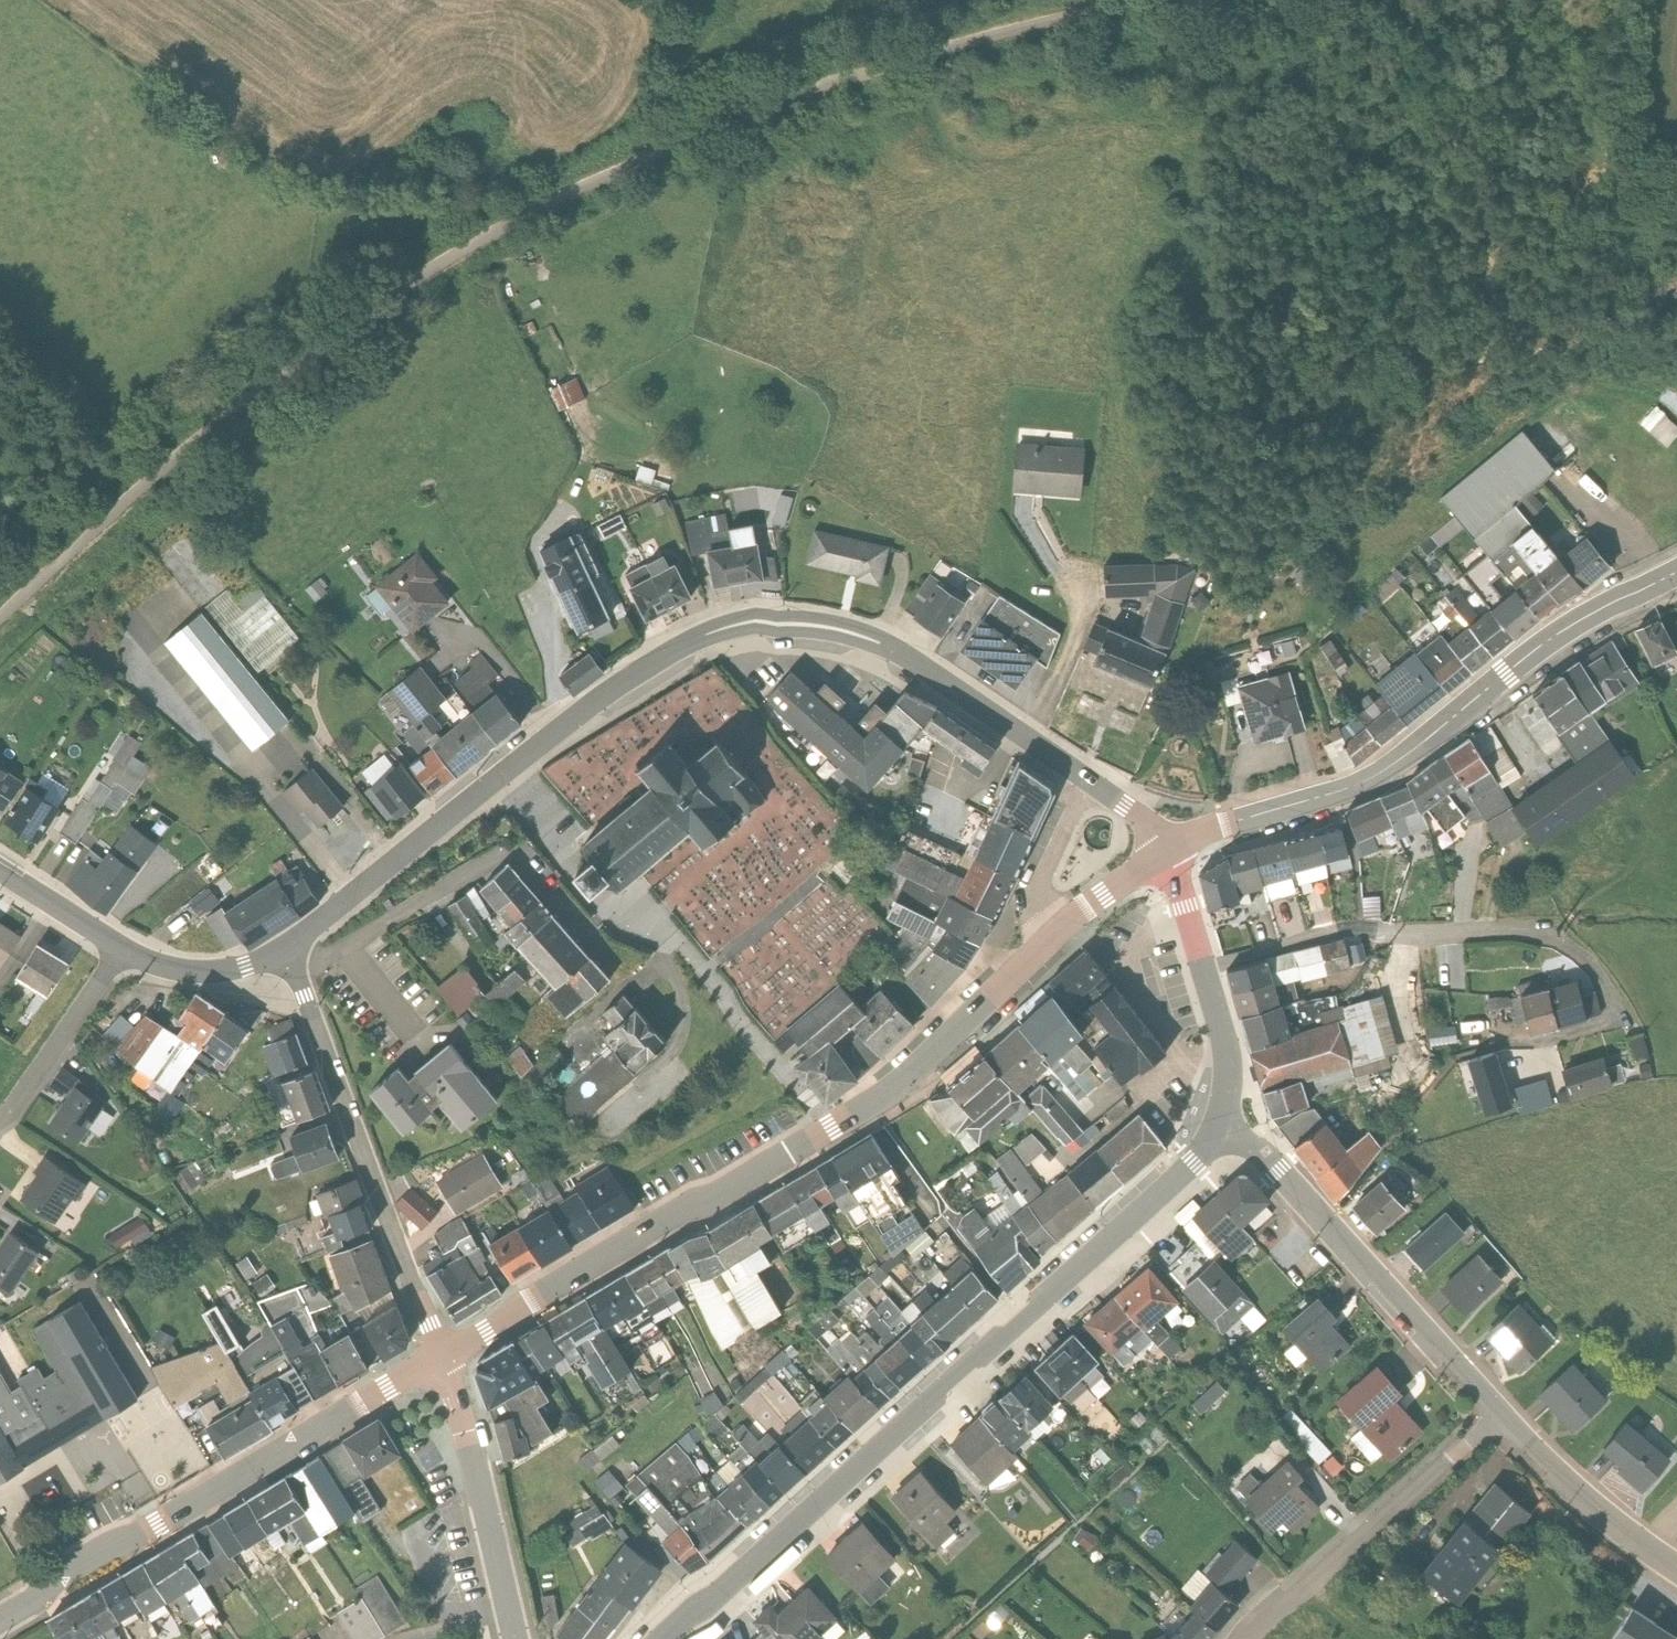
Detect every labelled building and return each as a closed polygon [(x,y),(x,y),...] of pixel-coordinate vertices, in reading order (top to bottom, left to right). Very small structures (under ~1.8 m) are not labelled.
[(1557,511),(1542,493),(1564,476),(1544,452),(1441,537),(1455,554),(1453,555),(1455,557),(1420,585),(1430,597),(1465,569),(1468,572),(1470,575),(1475,580),(1508,619),(1522,606),(1538,613),(1562,599),(1563,599),(1549,583),(1517,545),(1557,511)] [(1082,480),(1018,475),(1012,538),(1077,543),(1082,480)] [(777,534),(772,560),(784,563),(789,536),(777,534)] [(697,596),(748,587),(745,568),(719,573),(716,558),(675,566),(682,599),(697,596)] [(1562,599),(1587,628),(1615,606),(1589,577),(1563,599),(1562,599)] [(578,624),(586,620),(565,578),(525,596),(545,639),(578,624)] [(147,600),(184,649),(208,631),(171,582),(147,600)] [(1492,651),(1517,681),(1542,659),(1517,630),(1506,640),(1493,625),(1503,617),(1487,598),(1463,617),(1492,651)] [(1538,613),(1561,644),(1587,628),(1562,599),(1538,613)] [(358,632),(396,680),(436,649),(398,601),(358,632)] [(1093,698),(1089,708),(1147,731),(1162,695),(1164,688),(1168,689),(1193,610),(1175,605),(1153,605),(1152,604),(1100,606),(1101,639),(1150,637),(1135,683),(1104,670),(1104,672),(1090,666),(1080,692),(1093,698)] [(641,621),(659,657),(682,645),(664,609),(641,621)] [(1517,630),(1542,659),(1561,644),(1538,613),(1517,630)] [(578,624),(545,639),(565,680),(599,664),(578,624)] [(907,659),(936,680),(960,646),(932,625),(907,659)] [(1470,668),(1494,699),(1517,681),(1492,651),(1482,659),(1457,629),(1445,638),(1451,645),(1470,668)] [(994,638),(954,692),(982,711),(1023,655),(994,638)] [(1442,676),(1474,715),(1494,699),(1470,668),(1451,645),(1443,652),(1451,662),(1438,673),(1442,676)] [(280,688),(244,646),(206,678),(242,720),(280,688)] [(1053,673),(1023,655),(982,711),(1011,733),(1053,673)] [(1657,706),(1676,695),(1676,681),(1666,660),(1640,673),(1657,706)] [(272,778),(182,663),(149,691),(236,801),(272,778)] [(1417,697),(1449,735),(1474,715),(1442,676),(1417,697)] [(1644,723),(1617,683),(1568,716),(1595,756),(1644,723)] [(1415,694),(1393,712),(1425,755),(1449,735),(1417,697),(1415,694)] [(440,731),(458,749),(489,720),(471,702),(440,731)] [(379,794),(394,812),(418,793),(458,760),(441,738),(432,744),(421,729),(407,711),(372,738),(402,775),(379,794)] [(1391,748),(1407,769),(1425,755),(1393,712),(1375,727),(1383,737),(1391,748)] [(1235,728),(1251,788),(1306,773),(1288,713),(1235,728)] [(780,716),(758,743),(861,837),(931,752),(896,738),(878,758),(867,749),(850,768),(862,776),(859,780),(827,755),(836,746),(817,727),(806,738),(780,716)] [(1595,756),(1568,716),(1538,737),(1565,777),(1595,756)] [(1357,761),(1381,788),(1407,769),(1391,748),(1383,737),(1356,759),(1357,761)] [(1565,777),(1538,737),(1518,750),(1545,790),(1565,777)] [(458,760),(483,792),(507,771),(482,740),(458,760)] [(939,789),(953,767),(932,751),(917,773),(939,789)] [(442,824),(483,792),(458,760),(418,793),(442,824)] [(957,802),(973,779),(953,767),(939,789),(957,802)] [(1489,772),(1471,783),(1505,830),(1522,819),(1489,772)] [(957,802),(953,808),(973,821),(992,792),(973,779),(957,802)] [(1471,783),(1446,801),(1464,830),(1465,833),(1492,817),(1471,783)] [(1528,874),(1545,892),(1636,826),(1605,784),(1509,848),(1528,874)] [(75,826),(38,881),(55,893),(82,852),(95,832),(114,803),(118,798),(108,787),(80,829),(75,826)] [(624,818),(638,836),(582,883),(566,895),(577,909),(561,922),(579,944),(595,930),(604,942),(628,922),(676,882),(690,899),(726,870),(717,860),(725,854),(734,864),(756,846),(708,789),(677,814),(658,790),(624,818)] [(418,843),(442,824),(418,793),(394,812),(418,843)] [(1446,801),(1407,829),(1419,857),(1422,860),(1428,856),(1449,839),(1464,830),(1446,801)] [(133,815),(114,803),(95,832),(109,841),(114,844),(133,815)] [(988,865),(1028,886),(1048,841),(1047,830),(1013,812),(988,865)] [(328,856),(296,815),(263,841),(281,864),(287,859),(301,877),(328,856)] [(1509,848),(1492,817),(1465,833),(1504,894),(1528,874),(1509,848)] [(109,841),(95,832),(82,852),(96,861),(109,841)] [(1408,832),(1380,843),(1392,868),(1405,862),(1413,881),(1429,874),(1422,860),(1419,857),(1408,832)] [(1380,843),(1346,858),(1357,889),(1358,906),(1384,897),(1382,890),(1376,892),(1372,883),(1394,873),(1392,868),(1380,843)] [(1028,886),(988,865),(968,904),(1009,924),(1028,886)] [(84,909),(113,931),(141,896),(111,874),(84,909)] [(1341,874),(1319,880),(1327,911),(1330,922),(1352,917),(1341,874)] [(1319,880),(1284,890),(1292,920),(1327,911),(1319,880)] [(1284,890),(1252,898),(1262,935),(1266,952),(1298,942),(1292,920),(1284,890)] [(954,923),(888,892),(876,917),(888,923),(942,948),(954,923)] [(1252,898),(1224,905),(1237,942),(1262,935),(1252,898)] [(1009,924),(968,904),(948,945),(988,964),(1009,924)] [(1197,922),(1206,958),(1238,950),(1237,942),(1224,905),(1197,922)] [(490,938),(506,925),(496,913),(465,939),(484,961),(498,948),(490,938)] [(233,946),(256,984),(302,954),(279,917),(233,946)] [(942,948),(888,923),(879,942),(928,968),(942,948)] [(497,976),(528,949),(506,925),(490,938),(498,948),(484,961),(497,976)] [(449,945),(432,956),(463,1003),(480,991),(449,945)] [(975,992),(988,964),(948,945),(934,970),(939,975),(975,992)] [(939,975),(889,948),(880,967),(929,992),(939,975)] [(504,998),(542,965),(528,949),(497,976),(491,982),(504,998)] [(504,998),(541,1039),(578,1007),(542,965),(504,998)] [(958,1016),(975,992),(939,975),(926,997),(958,1016)] [(1343,988),(1266,1010),(1273,1031),(1303,1029),(1348,1018),(1343,988)] [(26,1050),(48,1014),(16,994),(0,1022),(0,1033),(26,1050)] [(1444,1040),(1472,1040),(1470,994),(1442,995),(1444,1040)] [(896,1030),(924,1058),(958,1016),(926,997),(896,1030)] [(1083,1002),(1043,1035),(1065,1058),(1101,1025),(1083,1002)] [(599,1030),(578,1007),(541,1039),(533,1046),(554,1069),(599,1030)] [(1226,1021),(1232,1043),(1273,1031),(1266,1010),(1226,1021)] [(448,1025),(426,1044),(449,1070),(471,1052),(448,1025)] [(512,1041),(500,1027),(471,1052),(483,1066),(512,1041)] [(777,1079),(799,1104),(802,1107),(825,1093),(844,1076),(860,1063),(852,1055),(832,1030),(777,1079)] [(1581,1030),(1550,1038),(1561,1081),(1591,1070),(1585,1047),(1581,1030)] [(1232,1043),(1240,1067),(1281,1054),(1273,1031),(1232,1043)] [(851,1084),(873,1108),(907,1075),(873,1037),(852,1055),(860,1063),(844,1076),(851,1084)] [(1133,1127),(1161,1106),(1109,1038),(1083,1057),(1106,1085),(1088,1099),(1117,1138),(1133,1127)] [(1523,1047),(1533,1088),(1561,1081),(1550,1038),(1523,1047)] [(184,1098),(209,1063),(181,1042),(162,1068),(169,1073),(159,1088),(180,1103),(184,1098)] [(1599,1043),(1585,1047),(1591,1070),(1605,1066),(1599,1043)] [(1049,1044),(1014,1077),(1047,1113),(1081,1085),(1065,1059),(1049,1044)] [(603,1079),(624,1060),(610,1046),(590,1065),(603,1079)] [(1379,1048),(1333,1061),(1336,1074),(1349,1116),(1395,1103),(1379,1048)] [(1240,1067),(1251,1102),(1293,1089),(1281,1054),(1240,1067)] [(656,1097),(624,1060),(603,1079),(593,1089),(604,1102),(622,1124),(656,1097)] [(208,1115),(233,1080),(209,1063),(184,1098),(208,1115)] [(180,1105),(126,1068),(96,1101),(151,1145),(180,1105)] [(96,1100),(113,1081),(103,1073),(86,1089),(96,1100)] [(1251,1102),(1263,1143),(1302,1131),(1349,1116),(1336,1074),(1293,1089),(1251,1102)] [(1014,1077),(995,1092),(1029,1130),(1047,1113),(1014,1077)] [(873,1108),(851,1084),(841,1093),(862,1117),(873,1108)] [(289,1118),(278,1087),(244,1100),(255,1130),(289,1118)] [(995,1092),(978,1107),(1005,1137),(1012,1145),(1029,1130),(995,1092)] [(826,1145),(849,1129),(825,1093),(802,1107),(799,1104),(785,1117),(797,1133),(800,1133),(814,1153),(826,1145)] [(446,1182),(482,1153),(434,1096),(400,1123),(402,1126),(425,1157),(446,1182)] [(626,1129),(604,1102),(543,1151),(565,1178),(626,1129)] [(1514,1157),(1498,1103),(1470,1112),(1486,1167),(1514,1157)] [(941,1139),(968,1172),(1002,1141),(1005,1137),(978,1107),(941,1139)] [(28,1180),(56,1199),(87,1155),(41,1123),(29,1139),(45,1152),(28,1180)] [(312,1165),(297,1124),(264,1137),(279,1177),(312,1165)] [(1263,1143),(1271,1169),(1310,1158),(1302,1131),(1263,1143)] [(1078,1183),(1039,1138),(1020,1154),(1060,1199),(1078,1183)] [(968,1172),(941,1139),(924,1153),(949,1187),(962,1178),(968,1172)] [(1018,1160),(1002,1141),(968,1172),(962,1178),(978,1196),(1018,1160)] [(1293,1200),(1325,1174),(1312,1161),(1299,1164),(1278,1182),(1293,1200)] [(1094,1202),(1122,1237),(1159,1203),(1132,1170),(1094,1202)] [(1293,1200),(1336,1256),(1382,1200),(1369,1185),(1347,1201),(1325,1174),(1293,1200)] [(279,1212),(285,1228),(322,1216),(309,1177),(271,1191),(279,1212)] [(1033,1185),(1012,1201),(1026,1219),(1047,1203),(1033,1185)] [(884,1219),(863,1188),(844,1200),(863,1232),(884,1219)] [(863,1232),(844,1200),(824,1212),(843,1244),(863,1232)] [(1062,1228),(1093,1261),(1122,1237),(1094,1202),(1062,1228)] [(422,1239),(441,1272),(487,1244),(467,1211),(422,1239)] [(285,1228),(279,1212),(253,1221),(260,1238),(285,1228)] [(843,1244),(824,1212),(809,1220),(827,1252),(828,1253),(843,1244)] [(17,1231),(1,1255),(33,1277),(59,1239),(23,1214),(13,1228),(17,1231)] [(190,1231),(182,1220),(160,1237),(169,1248),(190,1231)] [(813,1260),(827,1252),(809,1220),(794,1229),(813,1260)] [(566,1253),(587,1289),(620,1269),(594,1227),(562,1247),(566,1253)] [(1023,1260),(1051,1297),(1093,1261),(1062,1228),(1023,1260)] [(813,1260),(794,1229),(779,1238),(797,1269),(813,1260)] [(1211,1255),(1241,1286),(1270,1257),(1247,1232),(1235,1232),(1211,1255)] [(320,1298),(357,1285),(339,1237),(300,1251),(309,1275),(312,1274),(320,1298)] [(765,1291),(797,1269),(779,1238),(745,1258),(765,1291)] [(423,1270),(396,1245),(379,1262),(407,1288),(423,1270)] [(533,1271),(557,1308),(587,1289),(566,1253),(533,1271)] [(1211,1255),(1185,1280),(1200,1296),(1204,1292),(1230,1319),(1253,1298),(1241,1286),(1211,1255)] [(715,1277),(696,1288),(716,1320),(732,1310),(765,1291),(745,1258),(715,1277)] [(1004,1272),(1035,1309),(1051,1297),(1023,1260),(1004,1272)] [(1406,1302),(1425,1324),(1466,1286),(1446,1265),(1406,1302)] [(504,1288),(527,1326),(557,1308),(533,1271),(504,1288)] [(967,1303),(1001,1346),(1037,1313),(1035,1309),(1004,1272),(967,1303)] [(474,1307),(496,1345),(527,1326),(504,1288),(474,1307)] [(696,1288),(656,1312),(674,1342),(712,1405),(772,1369),(732,1310),(716,1320),(696,1288)] [(14,1310),(0,1300),(0,1331),(14,1310)] [(374,1353),(355,1301),(310,1318),(329,1369),(374,1353)] [(1439,1343),(1465,1371),(1505,1334),(1479,1306),(1439,1343)] [(656,1312),(640,1322),(659,1351),(674,1342),(656,1312)] [(946,1329),(953,1337),(969,1323),(962,1315),(946,1329)] [(1213,1318),(1180,1347),(1220,1392),(1253,1363),(1213,1318)] [(640,1322),(627,1329),(645,1360),(659,1351),(640,1322)] [(1146,1325),(1111,1351),(1138,1385),(1142,1389),(1177,1360),(1146,1325)] [(946,1345),(972,1375),(992,1356),(966,1326),(946,1345)] [(613,1337),(632,1369),(645,1360),(627,1329),(613,1337)] [(613,1337),(594,1349),(612,1381),(632,1369),(613,1337)] [(946,1401),(972,1375),(946,1345),(917,1369),(946,1401)] [(594,1349),(573,1361),(590,1393),(612,1381),(594,1349)] [(1138,1385),(1111,1351),(1079,1379),(1108,1414),(1138,1385)] [(1280,1383),(1320,1428),(1351,1401),(1331,1379),(1337,1374),(1315,1352),(1280,1383)] [(861,1375),(877,1392),(901,1370),(885,1353),(861,1375)] [(1555,1394),(1519,1357),(1484,1389),(1521,1427),(1555,1394)] [(573,1361),(544,1378),(564,1409),(590,1393),(573,1361)] [(117,1463),(59,1364),(9,1390),(34,1434),(20,1442),(14,1431),(0,1440),(0,1532),(117,1463)] [(345,1387),(365,1421),(387,1411),(391,1403),(377,1367),(345,1387)] [(932,1412),(946,1401),(917,1369),(905,1380),(932,1412)] [(544,1378),(531,1387),(547,1417),(564,1409),(544,1378)] [(915,1426),(932,1412),(905,1380),(890,1396),(915,1426)] [(331,1395),(351,1429),(365,1421),(345,1387),(331,1395)] [(499,1405),(517,1440),(550,1423),(547,1417),(531,1387),(499,1405)] [(1069,1390),(1049,1408),(1074,1437),(1095,1419),(1069,1390)] [(617,1438),(590,1393),(564,1409),(590,1454),(617,1438)] [(906,1434),(915,1426),(890,1396),(881,1404),(906,1434)] [(131,1430),(154,1472),(195,1447),(211,1476),(235,1462),(231,1455),(202,1403),(131,1430)] [(866,1417),(891,1446),(906,1434),(881,1404),(866,1417)] [(459,1439),(471,1473),(488,1464),(520,1446),(517,1440),(499,1405),(462,1426),(459,1439)] [(1049,1408),(1028,1427),(1055,1455),(1074,1437),(1049,1408)] [(882,1457),(891,1446),(866,1417),(855,1427),(882,1457)] [(1576,1417),(1541,1450),(1574,1487),(1610,1455),(1576,1417)] [(1336,1455),(1389,1515),(1424,1487),(1396,1456),(1403,1449),(1377,1420),(1336,1455)] [(855,1427),(843,1437),(868,1468),(882,1457),(855,1427)] [(729,1452),(745,1474),(756,1467),(765,1480),(788,1465),(763,1429),(729,1452)] [(278,1475),(296,1462),(277,1430),(231,1455),(235,1462),(251,1489),(278,1475)] [(1020,1434),(992,1457),(1022,1490),(1049,1463),(1020,1434)] [(818,1460),(845,1490),(868,1468),(843,1437),(818,1460)] [(520,1446),(488,1464),(520,1511),(539,1500),(522,1473),(531,1467),(520,1446)] [(992,1457),(972,1475),(1007,1512),(1025,1496),(1022,1490),(992,1457)] [(798,1478),(826,1508),(845,1490),(818,1460),(798,1478)] [(185,1491),(204,1480),(193,1462),(175,1474),(185,1491)] [(1296,1462),(1284,1474),(1326,1517),(1338,1506),(1296,1462)] [(972,1475),(942,1503),(982,1546),(1011,1518),(1007,1512),(972,1475)] [(1630,1476),(1605,1504),(1623,1519),(1619,1526),(1645,1547),(1673,1512),(1630,1476)] [(770,1505),(796,1534),(826,1508),(798,1478),(770,1505)] [(727,1494),(742,1512),(753,1503),(738,1484),(727,1494)] [(384,1521),(363,1485),(301,1522),(337,1583),(343,1592),(363,1580),(343,1546),(384,1521)] [(748,1522),(776,1553),(796,1534),(770,1505),(748,1522)] [(689,1549),(659,1515),(624,1546),(635,1560),(653,1580),(689,1549)] [(1252,1573),(1267,1589),(1280,1577),(1291,1590),(1317,1566),(1294,1541),(1302,1534),(1286,1517),(1243,1556),(1256,1569),(1252,1573)] [(337,1583),(301,1522),(268,1542),(288,1578),(303,1603),(337,1583)] [(732,1536),(761,1567),(776,1553),(748,1522),(732,1536)] [(708,1536),(717,1546),(731,1533),(722,1524),(708,1536)] [(884,1558),(930,1610),(949,1592),(941,1584),(950,1574),(912,1531),(884,1558)] [(717,1547),(746,1580),(761,1567),(732,1536),(717,1547)] [(1467,1572),(1506,1603),(1534,1567),(1495,1536),(1467,1572)] [(268,1542),(229,1566),(250,1600),(288,1578),(268,1542)] [(705,1557),(735,1591),(746,1580),(717,1547),(705,1557)] [(668,1594),(696,1627),(735,1591),(705,1557),(668,1594)] [(653,1580),(635,1560),(621,1574),(653,1608),(668,1594),(653,1580)] [(229,1566),(188,1591),(211,1623),(250,1600),(229,1566)] [(1467,1572),(1421,1629),(1434,1638),(1477,1638),(1506,1603),(1467,1572)] [(550,1593),(562,1617),(603,1598),(592,1573),(550,1593)] [(816,1619),(835,1638),(871,1638),(890,1622),(857,1584),(816,1619)] [(173,1599),(190,1628),(174,1638),(212,1638),(219,1634),(211,1623),(188,1591),(173,1599)] [(151,1612),(165,1638),(174,1638),(190,1628),(173,1599),(151,1612)] [(1208,1638),(1234,1638),(1253,1616),(1236,1600),(1204,1635),(1208,1638)] [(123,1629),(129,1638),(165,1638),(151,1612),(123,1629)] [(611,1613),(593,1638),(646,1638),(611,1613)] [(106,1638),(129,1638),(123,1629),(106,1638)]
